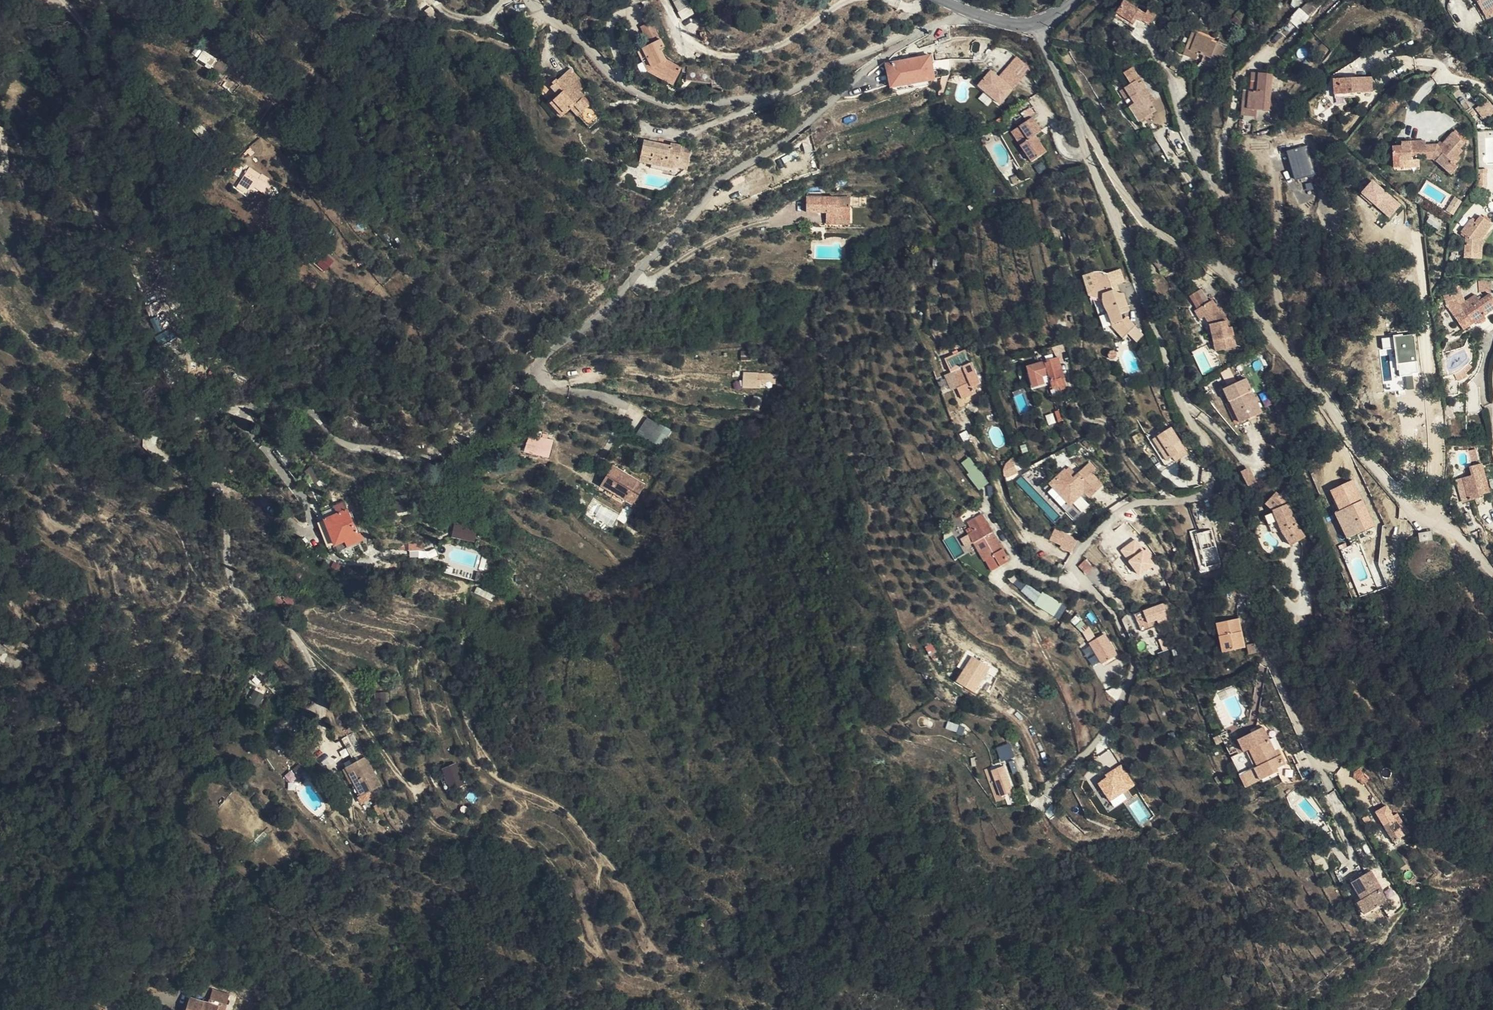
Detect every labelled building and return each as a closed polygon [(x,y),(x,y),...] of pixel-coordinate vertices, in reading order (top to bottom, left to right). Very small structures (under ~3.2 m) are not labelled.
[(629,8),(641,4),(640,0),(626,0),(629,8)] [(674,2),(682,19),(693,14),(686,0),(678,0),(674,2)] [(1298,28),(1322,4),(1318,0),(1308,0),(1289,19),(1298,28)] [(1474,17),(1492,6),(1492,4),(1491,0),(1464,0),(1474,17)] [(1107,18),(1124,26),(1128,18),(1140,23),(1146,12),(1137,8),(1135,12),(1114,2),(1107,18)] [(1121,31),(1124,26),(1107,18),(1105,21),(1121,31)] [(642,29),(651,45),(660,41),(661,40),(652,23),(642,29)] [(1182,46),(1190,31),(1185,29),(1175,51),(1186,57),(1189,50),(1182,46)] [(1204,38),(1190,31),(1182,46),(1189,50),(1211,62),(1218,48),(1203,41),(1204,38)] [(660,41),(651,45),(638,52),(643,64),(648,61),(653,68),(677,81),(683,68),(666,59),(662,50),(664,49),(660,41)] [(930,52),(929,49),(929,50),(924,51),(924,53),(891,61),(896,84),(900,84),(902,86),(903,87),(904,87),(907,87),(909,86),(911,84),(912,82),(912,81),(928,77),(933,76),(928,52),(930,52)] [(210,67),(216,59),(202,51),(197,58),(210,67)] [(1478,65),(1486,65),(1486,58),(1486,55),(1477,55),(1478,65)] [(648,61),(643,64),(648,73),(653,68),(648,61)] [(929,83),(928,77),(912,81),(912,82),(911,84),(909,86),(907,87),(904,87),(903,87),(902,86),(900,84),(896,84),(891,61),(886,63),(891,83),(892,86),(894,90),(929,83)] [(991,66),(979,81),(1001,99),(1013,85),(991,66)] [(1269,70),(1248,67),(1245,86),(1236,85),(1234,110),(1240,110),(1240,104),(1250,105),(1264,107),(1269,70)] [(653,68),(648,73),(674,87),(677,81),(653,68)] [(587,86),(572,70),(546,94),(554,103),(552,105),(565,118),(573,110),(592,130),(604,119),(593,106),(590,108),(583,100),(586,97),(582,92),(587,86)] [(1367,76),(1355,78),(1357,88),(1368,87),(1367,76)] [(1357,88),(1355,78),(1330,81),(1332,97),(1352,94),(1351,89),(1357,88)] [(1127,97),(1135,90),(1127,82),(1120,89),(1127,97)] [(1141,97),(1135,90),(1127,97),(1121,103),(1125,108),(1138,122),(1138,123),(1143,119),(1149,113),(1138,100),(1141,97)] [(593,106),(586,97),(583,100),(590,108),(593,106)] [(1250,105),(1249,111),(1248,118),(1263,119),(1264,107),(1250,105)] [(1135,126),(1138,122),(1125,108),(1121,112),(1135,126)] [(1032,111),(1031,111),(1011,125),(1030,154),(1044,144),(1033,128),(1038,124),(1040,123),(1032,111)] [(203,127),(195,134),(212,151),(220,144),(203,127)] [(1462,140),(1450,131),(1436,146),(1434,143),(1423,144),(1423,140),(1399,141),(1399,145),(1390,145),(1391,166),(1401,166),(1401,159),(1431,157),(1447,174),(1455,165),(1453,162),(1458,157),(1455,154),(1459,149),(1456,146),(1462,140)] [(682,161),(695,163),(697,147),(676,145),(676,147),(649,144),(646,160),(658,162),(658,167),(681,169),(681,167),(682,161)] [(1307,146),(1287,151),(1295,180),(1314,174),(1307,146)] [(250,166),(233,187),(246,197),(253,187),(263,195),(272,184),(250,166)] [(1021,175),(1018,168),(1010,172),(1013,178),(1021,175)] [(1401,205),(1373,180),(1362,193),(1389,218),(1401,205)] [(825,219),(849,219),(849,199),(805,198),(805,213),(822,213),(822,210),(825,210),(825,214),(825,219)] [(1492,223),(1479,214),(1473,221),(1470,218),(1459,231),(1465,236),(1465,252),(1479,253),(1479,239),(1492,223)] [(1133,225),(1128,228),(1133,237),(1138,233),(1133,225)] [(326,254),(318,264),(326,271),(334,262),(326,254)] [(941,259),(932,258),(931,274),(940,274),(941,259)] [(1118,270),(1106,274),(1111,286),(1123,281),(1118,270)] [(1111,286),(1106,274),(1105,273),(1103,272),(1101,272),(1098,272),(1094,272),(1095,276),(1095,278),(1096,281),(1096,284),(1094,287),(1092,292),(1104,296),(1103,300),(1103,302),(1103,305),(1107,315),(1113,329),(1115,331),(1123,339),(1128,334),(1135,327),(1126,318),(1123,321),(1119,310),(1128,306),(1124,298),(1124,294),(1118,293),(1116,291),(1113,289),(1112,287),(1111,286)] [(1446,291),(1452,302),(1458,297),(1461,295),(1456,288),(1446,291)] [(1457,310),(1466,325),(1477,318),(1480,322),(1487,317),(1484,314),(1492,307),(1492,296),(1488,289),(1479,296),(1475,291),(1461,300),(1464,305),(1457,310)] [(1204,310),(1215,304),(1207,291),(1197,297),(1198,313),(1204,310)] [(1104,296),(1092,292),(1089,296),(1103,300),(1104,296)] [(1452,302),(1457,310),(1464,305),(1461,300),(1458,297),(1452,302)] [(1219,302),(1215,304),(1204,310),(1209,318),(1216,329),(1222,355),(1241,350),(1237,330),(1234,331),(1232,324),(1233,323),(1227,313),(1226,314),(1219,302)] [(1209,318),(1204,310),(1198,313),(1203,321),(1209,318)] [(156,333),(164,329),(158,316),(150,320),(156,333)] [(1143,336),(1135,327),(1128,334),(1136,343),(1143,336)] [(171,328),(155,336),(159,345),(176,337),(171,328)] [(1394,348),(1397,376),(1419,374),(1415,334),(1381,337),(1383,349),(1394,348)] [(1114,347),(1113,346),(1111,346),(1109,346),(1107,348),(1107,350),(1107,352),(1109,354),(1111,354),(1112,354),(1114,353),(1115,352),(1115,350),(1115,348),(1114,347)] [(981,384),(977,376),(969,358),(973,357),(969,348),(958,353),(953,355),(945,360),(950,373),(954,371),(961,386),(957,388),(962,399),(976,393),(973,387),(981,384)] [(977,376),(981,374),(973,357),(969,358),(977,376)] [(1479,365),(1476,358),(1458,370),(1464,378),(1474,372),(1472,369),(1479,365)] [(1056,365),(1055,360),(1028,367),(1033,388),(1044,384),(1042,377),(1049,375),(1053,389),(1060,387),(1062,386),(1060,380),(1064,379),(1059,364),(1056,365)] [(750,378),(750,386),(761,386),(761,382),(772,383),(777,378),(778,375),(759,374),(759,372),(745,371),(745,378),(747,378),(750,378)] [(1062,386),(1060,387),(1063,395),(1069,393),(1065,379),(1064,379),(1060,380),(1062,386)] [(1239,401),(1239,403),(1255,393),(1249,381),(1227,392),(1233,405),(1239,401)] [(1239,403),(1248,423),(1265,416),(1255,393),(1239,403)] [(1239,403),(1234,407),(1242,425),(1248,423),(1239,403)] [(1018,414),(1012,416),(1016,427),(1021,425),(1018,414)] [(646,417),(636,434),(660,448),(670,430),(646,417)] [(1165,466),(1187,453),(1171,426),(1149,440),(1165,466)] [(960,435),(965,444),(971,440),(966,431),(960,435)] [(549,452),(552,443),(536,440),(534,449),(549,452)] [(968,449),(974,445),(971,440),(965,444),(968,449)] [(1063,453),(1055,458),(1065,473),(1073,469),(1063,453)] [(1489,459),(1475,459),(1475,468),(1467,469),(1469,494),(1484,493),(1484,488),(1492,488),(1489,459)] [(1011,460),(999,467),(1007,480),(1019,472),(1011,460)] [(1075,461),(1072,464),(1077,469),(1080,466),(1075,461)] [(1089,463),(1073,479),(1090,497),(1102,485),(1091,473),(1095,469),(1089,463)] [(982,479),(986,475),(980,467),(976,471),(982,479)] [(1241,471),(1247,486),(1256,482),(1249,467),(1241,471)] [(654,484),(620,468),(611,488),(645,504),(654,484)] [(976,471),(969,476),(979,487),(985,482),(982,479),(976,471)] [(1065,480),(1062,477),(1058,480),(1069,492),(1075,486),(1067,477),(1065,480)] [(1018,478),(1006,481),(1008,490),(1019,488),(1018,478)] [(1344,517),(1338,520),(1346,536),(1372,524),(1352,479),(1331,489),(1340,509),(1344,517)] [(1026,492),(1015,499),(1020,508),(1031,500),(1026,492)] [(1266,516),(1276,532),(1278,534),(1288,542),(1299,531),(1290,523),(1277,504),(1262,496),(1255,509),(1264,514),(1266,516)] [(318,519),(347,507),(345,504),(316,514),(318,519)] [(318,519),(319,523),(326,520),(349,512),(347,507),(318,519)] [(1335,511),(1338,520),(1344,517),(1340,509),(1335,511)] [(359,536),(349,512),(326,520),(339,552),(367,542),(364,535),(359,536)] [(982,514),(968,522),(973,531),(969,534),(985,562),(986,561),(992,572),(1009,562),(982,514)] [(1268,537),(1276,532),(1266,516),(1257,521),(1268,537)] [(1189,534),(1201,573),(1222,566),(1211,528),(1189,534)] [(475,537),(454,532),(451,543),(473,548),(475,537)] [(1418,534),(1420,541),(1431,539),(1430,532),(1418,534)] [(952,535),(943,540),(953,558),(963,553),(952,535)] [(1068,537),(1063,546),(1072,552),(1077,543),(1068,537)] [(1449,567),(1449,565),(1449,561),(1448,556),(1447,551),(1444,548),(1441,544),(1436,541),(1433,540),(1431,539),(1420,541),(1416,544),(1412,547),(1409,552),(1408,555),(1407,559),(1408,564),(1408,567),(1410,572),(1413,576),(1416,578),(1417,579),(1421,580),(1426,582),(1430,582),(1434,581),(1439,579),(1443,576),(1447,571),(1449,567)] [(1135,540),(1120,550),(1140,579),(1157,567),(1150,557),(1153,556),(1147,548),(1142,551),(1135,540)] [(408,546),(411,554),(422,550),(420,542),(408,546)] [(1085,560),(1079,566),(1085,573),(1091,567),(1085,560)] [(1012,582),(1019,590),(1025,584),(1018,577),(1012,582)] [(1019,597),(1061,616),(1066,604),(1024,585),(1019,597)] [(492,600),(494,594),(476,587),(474,593),(492,600)] [(1150,628),(1159,625),(1172,621),(1165,603),(1143,611),(1150,628)] [(1239,618),(1216,623),(1222,652),(1245,647),(1239,618)] [(1083,630),(1087,639),(1093,636),(1090,627),(1083,630)] [(1105,634),(1089,643),(1102,664),(1118,655),(1105,634)] [(931,643),(925,647),(940,671),(947,667),(931,643)] [(1089,644),(1082,648),(1091,666),(1098,662),(1089,644)] [(1166,651),(1160,653),(1165,665),(1170,662),(1166,651)] [(968,663),(971,659),(965,654),(958,665),(965,670),(968,663)] [(980,671),(985,663),(973,656),(971,659),(968,663),(980,671)] [(980,671),(968,663),(965,670),(957,682),(969,689),(971,685),(980,671)] [(983,673),(984,674),(989,666),(985,663),(980,671),(983,673)] [(948,667),(948,676),(955,676),(955,673),(957,673),(957,667),(948,667)] [(974,687),(983,673),(980,671),(971,685),(974,687)] [(259,695),(262,700),(266,701),(274,687),(265,682),(259,695)] [(375,692),(375,701),(388,700),(387,692),(375,692)] [(1046,703),(1049,710),(1055,707),(1053,701),(1046,703)] [(1055,707),(1049,710),(1047,711),(1050,719),(1060,715),(1057,706),(1055,707)] [(898,716),(896,718),(901,724),(904,722),(898,716)] [(959,725),(948,721),(946,728),(957,733),(959,725)] [(1277,756),(1274,751),(1263,727),(1238,739),(1244,751),(1250,749),(1257,766),(1239,775),(1245,787),(1279,771),(1277,768),(1286,764),(1281,754),(1277,756)] [(1009,743),(1006,744),(1011,759),(1013,758),(1014,758),(1009,743)] [(1011,759),(1006,744),(999,747),(1005,764),(1010,762),(1009,760),(1011,759)] [(361,752),(352,756),(355,762),(344,769),(358,797),(379,785),(361,752)] [(455,764),(442,769),(450,789),(463,784),(455,764)] [(1107,778),(1098,783),(1110,801),(1135,785),(1122,765),(1105,775),(1107,778)] [(1003,795),(1011,792),(1009,788),(1013,787),(1006,767),(995,770),(1003,795)] [(1291,780),(1294,782),(1299,782),(1300,782),(1295,773),(1291,780)] [(1393,841),(1408,832),(1405,827),(1399,817),(1384,826),(1393,841)] [(1315,861),(1323,857),(1318,847),(1310,851),(1315,861)] [(1329,868),(1323,857),(1315,861),(1320,872),(1329,868)] [(1370,871),(1366,873),(1376,891),(1379,889),(1380,888),(1370,871)] [(1376,891),(1366,873),(1358,878),(1351,882),(1361,899),(1356,902),(1364,914),(1386,901),(1379,889),(1376,891)] [(697,919),(705,930),(719,921),(711,909),(697,919)] [(229,995),(212,990),(208,1003),(189,997),(185,1009),(217,1009),(219,1003),(226,1004),(229,995)]
